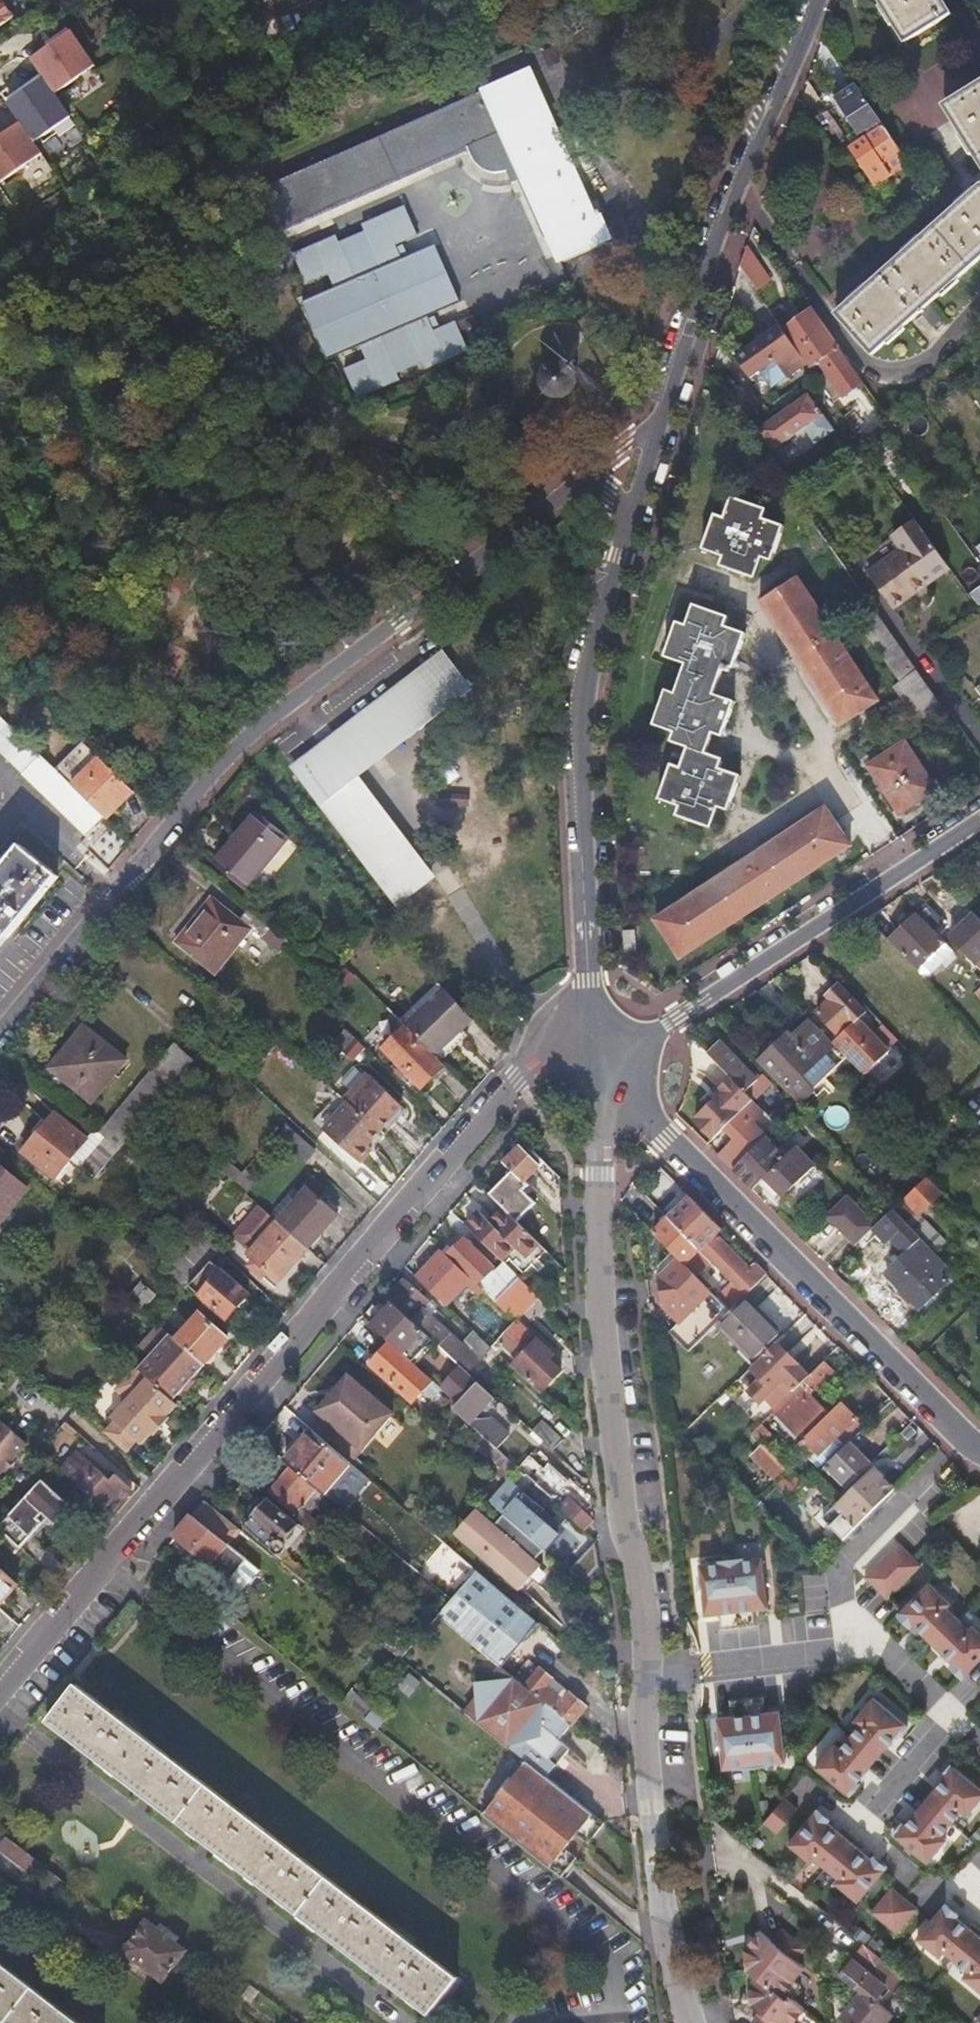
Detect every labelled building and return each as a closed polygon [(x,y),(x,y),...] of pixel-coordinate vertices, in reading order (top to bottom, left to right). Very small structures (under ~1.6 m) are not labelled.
[(904,42),(949,14),(940,0),(878,0),(904,42)] [(14,25),(0,1),(0,33),(14,25)] [(42,80),(53,97),(93,68),(68,33),(29,62),(29,63),(42,80)] [(468,153),(472,161),(478,158),(490,164),(496,166),(505,167),(508,173),(513,185),(520,182),(521,182),(546,239),(557,264),(612,241),(601,215),(599,215),(597,212),(594,213),(532,69),(482,91),(483,96),(265,191),(284,232),(468,153)] [(53,97),(42,80),(5,106),(19,125),(33,145),(69,118),(53,97)] [(876,114),(856,84),(833,99),(853,130),(857,127),(865,139),(851,149),(868,175),(902,153),(898,148),(884,126),(876,114)] [(946,106),(979,163),(979,86),(946,106)] [(19,125),(0,139),(0,185),(41,156),(33,145),(19,125)] [(478,158),(472,161),(472,162),(486,170),(495,172),(508,173),(505,167),(496,166),(490,164),(478,158)] [(545,240),(546,239),(521,182),(520,182),(545,240)] [(837,314),(871,355),(918,312),(932,327),(940,319),(927,304),(979,258),(979,184),(837,314)] [(337,238),(295,256),(307,285),(329,275),(336,290),(302,304),(327,361),(360,347),(366,362),(344,371),(356,400),(398,382),(395,375),(422,364),(425,371),(467,353),(455,324),(432,334),(426,319),(459,305),(435,248),(402,262),(396,247),(418,238),(406,209),(364,227),(367,233),(339,245),(337,238)] [(770,281),(746,247),(746,248),(740,266),(756,290),(770,281)] [(795,322),(783,331),(791,342),(806,364),(809,369),(818,363),(825,374),(816,380),(817,381),(832,404),(860,385),(836,349),(838,348),(812,311),(800,319),(795,322)] [(791,316),(795,322),(800,319),(796,312),(791,316)] [(474,318),(456,325),(459,334),(477,326),(474,318)] [(779,325),(745,349),(753,359),(760,370),(775,360),(787,378),(806,364),(791,342),(783,331),(779,325)] [(753,359),(745,349),(735,355),(749,377),(760,370),(753,359)] [(573,388),(574,382),(574,381),(573,375),(569,370),(564,366),(558,365),(551,366),(546,369),(542,375),(541,381),(542,388),(545,393),(551,397),(557,398),(564,397),(569,394),(573,388)] [(812,444),(834,430),(811,393),(754,430),(769,451),(802,428),(812,444)] [(874,424),(884,417),(881,412),(877,414),(874,410),(868,414),(874,424)] [(720,567),(754,580),(762,557),(777,562),(781,551),(774,549),(782,527),(762,519),(766,510),(732,497),(724,517),(715,514),(702,549),(724,557),(720,567)] [(912,518),(890,534),(900,548),(925,582),(946,567),(912,518)] [(900,548),(866,573),(890,607),(925,582),(900,548)] [(761,603),(840,724),(875,702),(797,580),(761,603)] [(930,716),(934,723),(946,714),(867,602),(850,614),(877,652),(882,649),(930,716)] [(674,815),(708,828),(715,808),(725,812),(738,778),(718,770),(721,761),(720,761),(722,756),(705,749),(711,735),(719,738),(732,703),(711,696),(721,670),(727,673),(729,668),(732,669),(745,635),(724,628),(727,618),(693,605),(685,626),(675,622),(662,657),(682,665),(671,693),(662,690),(648,724),(650,725),(648,730),(659,734),(661,729),(668,731),(664,741),(686,749),(678,769),(669,766),(656,798),(677,806),(674,815)] [(877,652),(925,719),(930,716),(882,649),(877,652)] [(294,765),(403,909),(438,883),(356,773),(470,686),(445,652),(294,765)] [(930,726),(934,723),(930,716),(925,719),(930,726)] [(56,772),(0,718),(0,754),(86,838),(104,819),(56,772)] [(104,819),(107,822),(132,794),(83,744),(56,772),(104,819)] [(867,766),(897,814),(932,790),(902,744),(867,766)] [(654,920),(679,957),(848,847),(824,810),(654,920)] [(244,889),(267,863),(238,836),(215,865),(244,889)] [(120,846),(115,841),(102,857),(107,862),(120,846)] [(21,846),(0,872),(0,949),(59,878),(21,846)] [(261,940),(270,928),(248,910),(239,922),(210,900),(174,944),(212,976),(250,931),(261,940)] [(917,915),(933,932),(943,922),(926,904),(916,913),(917,915)] [(945,944),(933,932),(917,915),(889,941),(917,970),(945,944)] [(970,970),(979,960),(979,921),(975,915),(945,944),(953,953),(970,970)] [(635,932),(622,932),(624,954),(636,954),(635,932)] [(945,944),(917,970),(921,974),(931,974),(953,953),(945,944)] [(818,1012),(839,1036),(858,1019),(865,1012),(839,985),(827,996),(831,1000),(818,1012)] [(428,1011),(461,1042),(477,1028),(447,994),(428,1011)] [(442,1061),(461,1043),(427,1012),(410,1027),(442,1061)] [(858,1019),(839,1036),(832,1043),(848,1059),(863,1075),(889,1051),(858,1019)] [(793,1038),(829,1076),(848,1059),(832,1043),(811,1020),(793,1038)] [(438,1081),(450,1070),(442,1061),(410,1027),(409,1026),(385,1048),(422,1089),(435,1077),(438,1081)] [(125,1062),(84,1028),(49,1069),(91,1103),(125,1062)] [(760,1062),(800,1104),(813,1092),(818,1097),(824,1091),(829,1096),(835,1090),(825,1080),(829,1076),(793,1038),(789,1034),(760,1062)] [(752,1101),(764,1090),(718,1042),(706,1053),(731,1079),(752,1101)] [(181,1078),(194,1063),(175,1047),(162,1061),(181,1078)] [(119,1151),(181,1078),(162,1061),(101,1135),(106,1140),(119,1151)] [(324,1130),(362,1167),(374,1153),(367,1146),(377,1135),(395,1116),(403,1106),(375,1078),(368,1087),(352,1103),(350,1101),(347,1104),(324,1130)] [(727,1125),(752,1101),(731,1079),(720,1089),(715,1084),(699,1100),(707,1108),(695,1120),(714,1138),(727,1125)] [(770,1132),(776,1126),(769,1118),(752,1101),(727,1125),(735,1134),(733,1136),(735,1138),(739,1142),(729,1153),(739,1163),(770,1132)] [(779,1128),(788,1119),(778,1109),(769,1118),(776,1126),(779,1128)] [(87,1141),(57,1116),(25,1154),(55,1178),(87,1141)] [(280,1135),(309,1162),(317,1153),(288,1127),(280,1135)] [(734,1168),(754,1188),(790,1152),(770,1132),(739,1163),(734,1168)] [(306,1166),(309,1162),(280,1135),(277,1139),(306,1166)] [(95,1180),(119,1151),(106,1140),(81,1169),(95,1180)] [(764,1186),(778,1200),(814,1164),(796,1146),(790,1152),(754,1188),(759,1193),(763,1189),(762,1188),(764,1186)] [(491,1196),(511,1216),(518,1223),(535,1204),(524,1193),(529,1187),(525,1184),(538,1168),(545,1176),(551,1169),(544,1161),(538,1156),(534,1162),(520,1148),(505,1164),(513,1171),(491,1196)] [(231,1164),(223,1173),(235,1183),(243,1174),(231,1164)] [(0,1168),(0,1222),(27,1190),(0,1168)] [(243,1174),(235,1183),(247,1194),(254,1185),(243,1174)] [(893,1210),(934,1253),(945,1243),(918,1214),(941,1193),(926,1178),(893,1210)] [(247,1194),(235,1183),(229,1190),(241,1201),(247,1194)] [(278,1223),(310,1251),(339,1217),(308,1189),(278,1223)] [(733,1285),(745,1297),(746,1296),(760,1281),(715,1234),(721,1228),(690,1197),(668,1219),(708,1259),(733,1285)] [(828,1216),(856,1244),(874,1227),(875,1226),(846,1198),(828,1216)] [(892,1209),(875,1226),(874,1227),(887,1242),(891,1238),(905,1254),(886,1271),(917,1304),(923,1298),(926,1302),(946,1283),(945,1281),(947,1280),(945,1278),(943,1280),(938,1275),(947,1266),(934,1253),(893,1210),(892,1209)] [(481,1213),(468,1227),(504,1262),(516,1250),(528,1262),(542,1247),(518,1223),(511,1216),(497,1229),(481,1213)] [(693,1274),(708,1259),(668,1219),(653,1234),(678,1259),(693,1274)] [(281,1283),(310,1251),(278,1223),(250,1254),(258,1262),(252,1268),(263,1278),(269,1271),(281,1283)] [(220,1256),(196,1234),(166,1268),(190,1290),(192,1287),(214,1263),(220,1256)] [(463,1241),(449,1257),(479,1285),(493,1270),(463,1241)] [(443,1251),(419,1278),(447,1304),(466,1284),(479,1296),(484,1290),(479,1285),(449,1257),(443,1251)] [(680,1323),(672,1333),(690,1351),(730,1312),(718,1300),(693,1274),(678,1259),(659,1280),(662,1304),(680,1323)] [(225,1274),(214,1263),(192,1287),(203,1298),(230,1322),(252,1298),(225,1274)] [(501,1280),(488,1294),(497,1303),(520,1278),(507,1265),(496,1276),(501,1280)] [(516,1321),(539,1296),(520,1278),(497,1303),(516,1321)] [(387,1299),(394,1304),(435,1342),(446,1330),(423,1309),(429,1302),(405,1280),(387,1299)] [(730,1312),(745,1297),(733,1285),(718,1300),(730,1312)] [(144,1290),(134,1302),(143,1309),(153,1298),(144,1290)] [(769,1350),(777,1342),(784,1335),(746,1296),(745,1297),(730,1312),(769,1350)] [(394,1304),(374,1327),(398,1349),(413,1362),(424,1349),(427,1351),(435,1342),(394,1304)] [(178,1342),(206,1368),(230,1342),(202,1316),(178,1342)] [(502,1356),(540,1393),(543,1390),(561,1370),(564,1367),(516,1321),(506,1332),(492,1347),(502,1356)] [(172,1336),(163,1328),(142,1351),(150,1360),(172,1336)] [(476,1332),(452,1358),(462,1367),(469,1373),(492,1347),(476,1332)] [(904,1342),(914,1352),(921,1344),(911,1335),(904,1342)] [(150,1360),(141,1371),(167,1396),(174,1402),(184,1392),(189,1396),(199,1384),(194,1380),(206,1368),(178,1342),(172,1336),(150,1360)] [(769,1350),(802,1384),(810,1376),(777,1342),(769,1350)] [(413,1362),(398,1349),(379,1372),(413,1403),(433,1381),(413,1362)] [(769,1350),(753,1366),(763,1377),(751,1389),(763,1401),(786,1379),(796,1390),(802,1384),(769,1350)] [(802,1384),(811,1393),(813,1391),(815,1393),(835,1372),(825,1361),(810,1376),(802,1384)] [(141,1371),(136,1367),(113,1392),(125,1404),(108,1423),(113,1427),(104,1436),(125,1454),(134,1446),(138,1449),(148,1438),(150,1440),(164,1424),(162,1422),(177,1405),(174,1402),(167,1396),(141,1371)] [(442,1389),(459,1405),(479,1382),(469,1373),(462,1367),(442,1389)] [(324,1419),(313,1432),(351,1465),(394,1416),(349,1377),(317,1413),(324,1419)] [(490,1442),(497,1449),(509,1435),(483,1411),(495,1397),(479,1382),(459,1405),(454,1409),(477,1431),(490,1442)] [(802,1384),(796,1390),(796,1391),(775,1411),(778,1413),(798,1433),(799,1435),(824,1409),(813,1398),(810,1394),(811,1393),(802,1384)] [(798,1433),(778,1413),(774,1417),(784,1427),(783,1428),(793,1438),(798,1433)] [(819,1453),(844,1427),(833,1415),(808,1442),(819,1453)] [(27,1445),(1,1422),(0,1423),(0,1476),(27,1445)] [(562,1440),(543,1422),(535,1431),(555,1448),(562,1440)] [(753,1434),(771,1452),(780,1443),(762,1425),(753,1434)] [(313,1432),(287,1463),(325,1495),(351,1465),(313,1432)] [(847,1488),(869,1465),(849,1444),(826,1467),(847,1488)] [(76,1459),(64,1472),(110,1513),(132,1489),(118,1476),(112,1481),(88,1458),(82,1464),(76,1459)] [(537,1463),(528,1474),(553,1497),(562,1485),(556,1480),(561,1475),(549,1465),(545,1469),(537,1463)] [(834,1508),(855,1529),(893,1490),(872,1469),(834,1508)] [(788,1470),(777,1480),(796,1498),(802,1492),(806,1488),(788,1470)] [(306,1522),(304,1524),(315,1533),(321,1526),(302,1509),(313,1496),(306,1490),(309,1486),(296,1475),(287,1486),(284,1483),(274,1495),(306,1522)] [(1,1530),(24,1551),(51,1520),(59,1527),(75,1508),(45,1482),(1,1530)] [(503,1514),(517,1497),(518,1496),(505,1484),(502,1488),(489,1502),(503,1514)] [(802,1492),(796,1498),(815,1519),(822,1511),(802,1492)] [(587,1532),(593,1514),(572,1495),(561,1508),(587,1532)] [(304,1524),(270,1496),(266,1501),(300,1529),(304,1524)] [(504,1516),(543,1550),(558,1533),(517,1497),(503,1514),(504,1516)] [(273,1551),(269,1555),(297,1577),(303,1570),(284,1555),(303,1531),(300,1529),(266,1501),(260,1502),(252,1511),(254,1515),(249,1520),(251,1522),(246,1528),(273,1551)] [(198,1513),(193,1518),(230,1548),(241,1534),(204,1506),(198,1513)] [(454,1534),(467,1545),(487,1521),(474,1511),(454,1534)] [(533,1561),(543,1550),(504,1516),(503,1514),(492,1526),(487,1521),(467,1545),(519,1589),(539,1567),(533,1561)] [(193,1518),(174,1541),(207,1569),(216,1560),(250,1588),(263,1574),(245,1560),(230,1548),(193,1518)] [(911,1577),(912,1577),(923,1566),(913,1556),(900,1543),(889,1554),(911,1577)] [(423,1578),(451,1602),(476,1572),(448,1548),(423,1578)] [(878,1565),(900,1588),(911,1577),(889,1554),(878,1565)] [(737,1613),(739,1627),(756,1625),(754,1611),(769,1609),(763,1558),(732,1562),(737,1613)] [(737,1613),(732,1562),(700,1565),(706,1616),(721,1615),(723,1629),(739,1627),(737,1613)] [(866,1577),(889,1599),(900,1588),(878,1565),(866,1577)] [(0,1570),(0,1609),(18,1587),(0,1570)] [(451,1602),(439,1618),(492,1661),(509,1642),(529,1616),(476,1572),(451,1602)] [(900,1588),(901,1588),(912,1577),(911,1577),(900,1588)] [(934,1643),(959,1617),(948,1606),(952,1602),(931,1582),(899,1613),(911,1625),(914,1623),(934,1643)] [(889,1599),(901,1588),(900,1588),(889,1599)] [(415,1614),(425,1623),(437,1609),(427,1600),(415,1614)] [(12,1623),(0,1612),(0,1632),(2,1634),(12,1623)] [(979,1660),(979,1630),(974,1624),(970,1628),(959,1617),(934,1643),(954,1662),(951,1665),(963,1677),(979,1660)] [(492,1661),(501,1669),(517,1649),(509,1642),(492,1661)] [(521,1684),(571,1727),(586,1708),(564,1690),(559,1697),(547,1687),(553,1681),(541,1670),(530,1683),(525,1679),(521,1684)] [(469,1715),(527,1762),(547,1778),(569,1751),(559,1743),(571,1727),(521,1684),(504,1671),(493,1684),(477,1684),(480,1701),(469,1715)] [(559,1697),(564,1690),(553,1681),(547,1687),(559,1697)] [(394,1932),(75,1687),(47,1724),(145,1799),(264,1891),(387,1986),(427,2017),(456,1979),(394,1932)] [(850,1735),(876,1757),(896,1733),(899,1736),(908,1725),(874,1696),(855,1719),(860,1723),(850,1735)] [(747,1699),(755,1765),(786,1761),(780,1710),(765,1712),(764,1698),(747,1699)] [(814,1702),(823,1710),(826,1705),(817,1698),(814,1702)] [(755,1765),(747,1699),(731,1701),(732,1716),(717,1718),(723,1769),(755,1765)] [(817,1717),(820,1713),(811,1705),(807,1709),(817,1717)] [(372,1712),(364,1721),(376,1731),(384,1722),(372,1712)] [(857,1781),(876,1757),(850,1735),(840,1747),(835,1742),(816,1765),(850,1794),(859,1783),(857,1781)] [(498,1797),(484,1815),(563,1878),(578,1860),(567,1851),(579,1835),(591,1844),(606,1826),(547,1778),(527,1762),(511,1781),(509,1779),(495,1795),(498,1797)] [(925,1800),(952,1822),(961,1810),(967,1815),(979,1799),(979,1787),(952,1763),(942,1774),(945,1776),(925,1800)] [(770,1802),(774,1806),(782,1796),(778,1793),(770,1802)] [(783,1798),(763,1822),(776,1833),(797,1809),(783,1798)] [(952,1822),(925,1800),(905,1824),(902,1822),(893,1832),(928,1861),(947,1839),(942,1834),(952,1822)] [(816,1809),(787,1843),(810,1862),(814,1858),(825,1868),(849,1840),(827,1822),(829,1819),(816,1809)] [(760,1821),(755,1818),(748,1827),(752,1831),(760,1821)] [(979,1843),(979,1836),(975,1831),(971,1836),(979,1843)] [(38,1862),(3,1834),(0,1838),(0,1849),(30,1872),(38,1862)] [(974,1851),(978,1847),(968,1839),(965,1843),(974,1851)] [(849,1840),(825,1868),(837,1878),(834,1882),(857,1901),(886,1866),(873,1855),(870,1858),(849,1840)] [(804,1890),(812,1881),(807,1877),(799,1886),(804,1890)] [(815,1883),(807,1893),(811,1896),(819,1887),(815,1883)] [(872,1912),(885,1923),(905,1898),(893,1888),(872,1912)] [(905,1898),(885,1923),(897,1934),(918,1909),(905,1898)] [(955,1960),(977,1934),(955,1916),(958,1913),(945,1902),(916,1937),(939,1956),(943,1950),(955,1960)] [(186,1952),(148,1922),(125,1951),(163,1980),(186,1952)] [(802,2008),(788,1997),(798,1985),(790,1979),(800,1966),(793,1960),(803,1948),(778,1928),(768,1941),(755,1931),(740,1950),(743,1968),(753,1977),(745,1987),(746,2003),(756,2011),(748,2021),(751,2022),(790,2022),(802,2008)] [(955,1960),(967,1970),(962,1976),(979,1990),(979,1936),(977,1934),(955,1960)] [(889,1966),(869,1950),(846,1978),(863,1992),(844,2017),(852,2022),(883,2022),(890,2014),(876,2002),(886,1989),(876,1981),(889,1966)] [(0,1965),(0,2022),(76,2022),(0,1965)] [(922,1988),(926,1992),(934,1982),(930,1979),(922,1988)] [(937,1985),(929,1994),(934,1998),(941,1989),(937,1985)]
